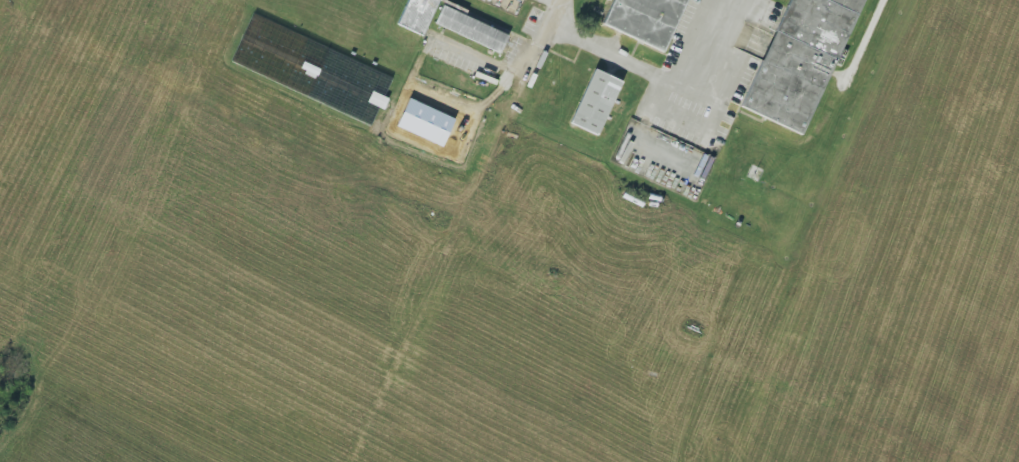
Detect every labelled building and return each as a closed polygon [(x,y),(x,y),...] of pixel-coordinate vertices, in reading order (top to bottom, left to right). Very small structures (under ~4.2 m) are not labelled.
[(393,23),(403,0),(436,0),(419,36),(393,23)] [(599,24),(610,0),(686,0),(663,52),(599,24)] [(739,109),(788,0),(861,0),(797,137),(739,109)] [(445,1),(509,32),(500,54),(435,22),(445,1)] [(591,66),(619,79),(594,136),(568,123),(591,66)]
